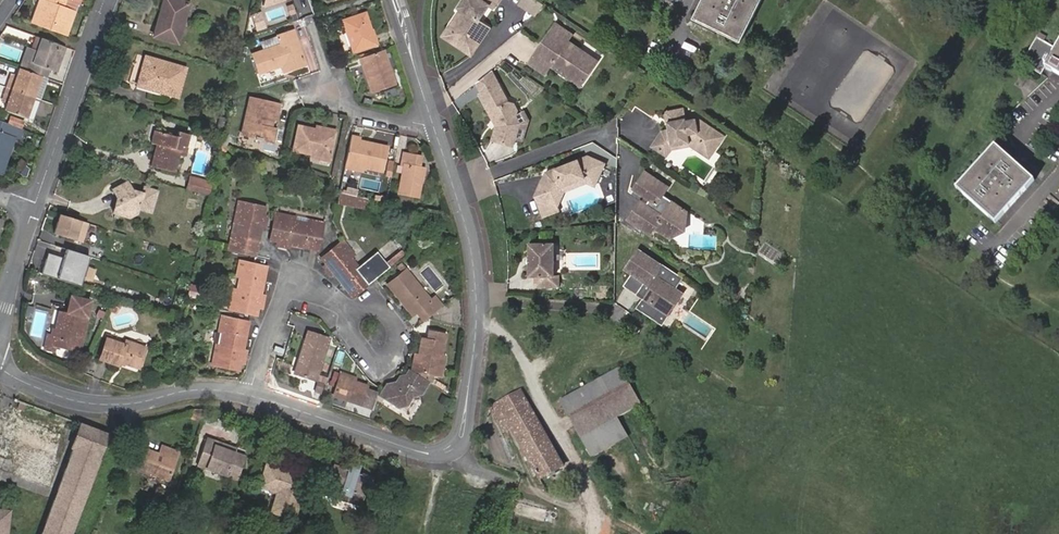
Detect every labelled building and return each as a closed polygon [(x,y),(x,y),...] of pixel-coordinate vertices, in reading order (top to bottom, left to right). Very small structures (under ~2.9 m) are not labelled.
[(66,0),(45,0),(41,11),(37,9),(32,22),(67,35),(76,11),(64,6),(66,0)] [(45,0),(40,0),(37,9),(41,11),(45,0)] [(178,0),(165,0),(154,36),(177,43),(189,3),(178,0)] [(459,9),(462,10),(449,29),(457,34),(456,37),(470,46),(485,25),(480,21),(490,6),(494,9),(500,0),(465,0),(459,9)] [(544,7),(533,0),(523,0),(519,6),(537,18),(544,7)] [(761,0),(704,0),(696,17),(742,40),(761,0)] [(363,15),(339,23),(349,53),(373,46),(363,15)] [(557,24),(530,63),(546,74),(552,66),(556,69),(563,68),(564,66),(585,80),(597,63),(568,42),(573,35),(557,24)] [(282,45),(255,55),(261,73),(281,67),(285,66),(287,72),(306,65),(294,31),(279,36),(282,45)] [(37,50),(41,38),(36,36),(32,48),(37,50)] [(252,46),(255,55),(282,45),(279,36),(252,46)] [(1057,48),(1037,37),(1022,63),(1042,74),(1046,67),(1058,75),(1058,45),(1057,48)] [(56,71),(66,47),(41,38),(37,50),(32,48),(27,46),(19,68),(42,76),(47,78),(51,69),(56,71)] [(392,87),(382,52),(356,61),(358,67),(361,66),(370,94),(392,87)] [(187,68),(146,57),(137,85),(179,97),(187,68)] [(367,95),(370,94),(361,66),(358,67),(367,95)] [(563,68),(556,69),(581,86),(585,80),(564,66),(563,68)] [(34,97),(42,76),(19,68),(17,75),(15,81),(10,80),(7,87),(34,97)] [(486,94),(502,86),(494,70),(480,82),(486,94)] [(502,86),(483,95),(497,122),(493,140),(515,145),(520,122),(516,115),(520,111),(516,103),(511,104),(502,86)] [(27,117),(34,97),(7,87),(5,94),(9,95),(7,102),(5,109),(27,117)] [(268,141),(271,128),(273,119),(276,120),(279,106),(249,99),(241,135),(268,141)] [(662,133),(653,147),(666,156),(672,147),(699,142),(714,152),(724,138),(697,119),(685,121),(683,110),(667,113),(670,131),(662,133)] [(11,135),(16,137),(22,140),(26,129),(0,120),(0,131),(11,135)] [(326,132),(316,129),(299,126),(294,150),(311,154),(330,159),(336,131),(327,129),(326,132)] [(276,130),(271,128),(268,141),(274,143),(276,130)] [(178,136),(156,130),(152,142),(157,144),(151,165),(176,172),(182,151),(184,152),(189,134),(179,131),(178,136)] [(11,135),(0,131),(0,173),(3,174),(7,161),(3,159),(11,135)] [(16,137),(11,135),(3,159),(7,161),(16,137)] [(361,141),(351,138),(345,165),(365,170),(383,174),(388,150),(360,143),(361,141)] [(996,223),(1034,181),(995,147),(959,189),(996,223)] [(418,199),(423,171),(419,170),(421,160),(402,156),(400,166),(403,167),(398,195),(418,199)] [(546,173),(536,198),(555,205),(561,188),(586,177),(596,183),(606,167),(589,156),(546,173)] [(386,173),(393,174),(395,161),(389,159),(386,173)] [(365,170),(345,165),(345,169),(363,174),(365,170)] [(647,192),(632,214),(654,229),(658,222),(673,233),(687,225),(680,207),(656,191),(661,183),(647,173),(638,186),(647,192)] [(555,205),(536,198),(544,219),(562,213),(559,208),(566,192),(586,183),(593,188),(596,183),(586,177),(561,188),(555,205)] [(189,190),(210,196),(213,184),(193,178),(189,190)] [(112,213),(119,215),(138,207),(138,210),(150,213),(157,192),(145,188),(142,194),(130,190),(126,181),(111,188),(117,199),(112,213)] [(355,206),(357,197),(339,194),(337,203),(355,206)] [(239,201),(229,250),(232,251),(244,202),(239,201)] [(262,227),(264,217),(266,207),(244,202),(232,251),(256,256),(262,227)] [(138,207),(119,215),(128,218),(136,214),(138,210),(138,207)] [(324,224),(276,213),(275,217),(323,228),(324,224)] [(88,224),(60,215),(54,234),(81,243),(88,224)] [(307,234),(321,237),(323,228),(275,217),(273,230),(270,240),(273,241),(279,242),(290,244),(303,247),(307,234)] [(303,247),(318,251),(321,237),(307,234),(303,247)] [(344,240),(341,243),(353,258),(356,255),(344,240)] [(341,243),(322,257),(328,264),(335,273),(353,296),(372,282),(361,268),(353,258),(341,243)] [(553,244),(529,244),(529,276),(534,277),(534,288),(558,289),(559,276),(553,276),(553,244)] [(47,254),(40,275),(79,288),(90,258),(67,250),(63,259),(47,254)] [(681,282),(640,252),(627,270),(634,276),(627,287),(641,296),(643,293),(649,298),(647,300),(641,308),(655,319),(661,310),(670,316),(684,296),(676,290),(681,282)] [(361,268),(372,282),(405,257),(402,253),(387,264),(378,254),(361,268)] [(240,261),(230,308),(234,309),(244,262),(240,261)] [(261,296),(267,267),(254,264),(244,262),(234,309),(251,313),(257,314),(258,305),(261,296)] [(335,273),(328,264),(324,267),(331,276),(335,273)] [(428,303),(402,266),(397,270),(402,276),(388,286),(411,318),(414,315),(420,324),(439,309),(433,300),(428,303)] [(200,297),(202,285),(190,283),(189,296),(200,297)] [(68,312),(88,318),(93,300),(73,295),(68,312)] [(117,316),(121,305),(113,301),(109,312),(117,316)] [(670,316),(661,310),(655,319),(664,325),(670,316)] [(88,318),(61,311),(53,345),(81,352),(88,318)] [(216,364),(239,370),(241,361),(243,351),(246,336),(249,322),(222,316),(219,330),(224,331),(216,364)] [(219,330),(211,363),(216,364),(224,331),(219,330)] [(436,365),(440,366),(442,356),(438,355),(443,334),(427,331),(425,340),(420,339),(417,356),(413,371),(433,376),(436,365)] [(304,361),(299,377),(316,383),(318,376),(330,341),(310,334),(301,361),(304,361)] [(139,372),(146,353),(127,346),(125,350),(106,343),(99,363),(119,370),(121,366),(139,372)] [(296,376),(299,377),(304,361),(301,361),(296,376)] [(618,417),(641,404),(620,367),(560,401),(581,438),(618,417)] [(417,394),(425,381),(409,370),(405,376),(399,386),(391,386),(383,399),(397,408),(400,402),(406,402),(411,394),(417,394)] [(338,398),(345,380),(346,375),(339,373),(332,396),(338,398)] [(346,375),(345,380),(359,385),(360,380),(346,375)] [(399,386),(405,376),(398,375),(391,386),(399,386)] [(321,401),(328,379),(318,376),(316,383),(311,398),(321,401)] [(359,385),(345,380),(338,398),(363,407),(369,388),(359,385)] [(379,396),(383,399),(391,386),(387,383),(379,396)] [(541,478),(563,466),(520,391),(492,407),(505,432),(512,429),(541,478)] [(373,410),(378,396),(368,393),(363,407),(373,410)] [(593,458),(630,438),(618,417),(581,438),(593,458)] [(82,424),(72,448),(74,449),(42,533),(71,533),(74,525),(109,434),(82,424)] [(224,449),(226,446),(209,439),(199,465),(239,479),(247,457),(235,453),(224,449)] [(161,454),(145,448),(138,469),(154,475),(169,480),(177,459),(179,452),(164,447),(161,454)] [(308,466),(322,470),(327,456),(313,452),(308,466)] [(354,454),(350,464),(357,466),(361,456),(354,454)] [(286,474),(287,471),(268,464),(262,483),(279,489),(277,493),(273,504),(283,508),(281,516),(293,520),(308,478),(294,473),(293,476),(286,474)] [(356,472),(348,470),(334,466),(325,496),(332,498),(339,498),(347,500),(354,505),(360,507),(370,476),(356,472)] [(169,480),(154,475),(152,480),(167,485),(169,480)] [(279,489),(262,483),(260,487),(277,493),(279,489)] [(271,512),(281,516),(283,508),(273,504),(271,512)] [(8,512),(0,510),(0,533),(6,533),(8,512)]
